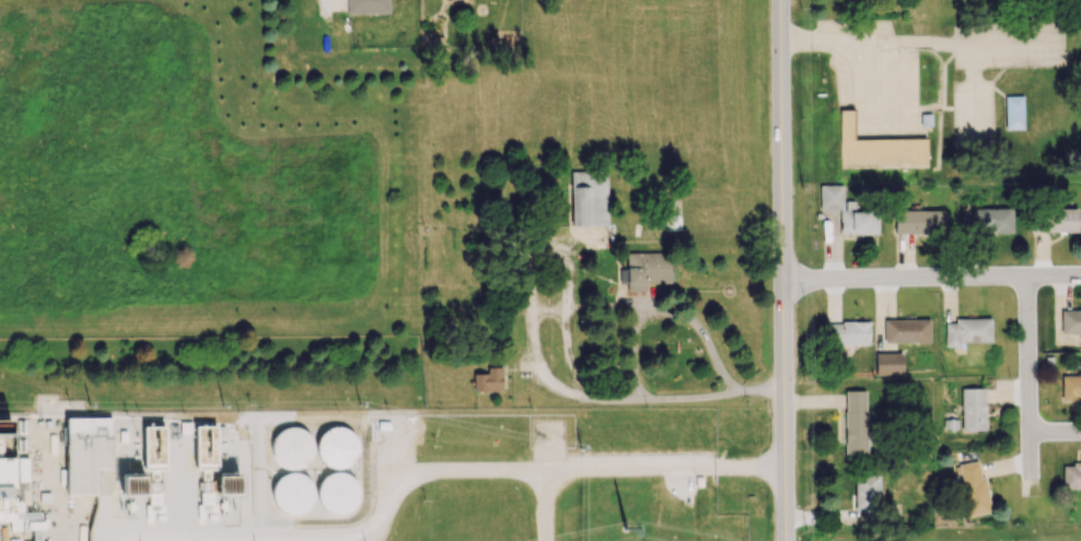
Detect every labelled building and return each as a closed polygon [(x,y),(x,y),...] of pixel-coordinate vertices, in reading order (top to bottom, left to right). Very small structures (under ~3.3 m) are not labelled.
[(389,13),(389,0),(347,0),(347,14),(389,13)] [(1023,95),(1004,96),(1005,129),(1023,129),(1023,95)] [(925,139),(853,139),(853,110),(839,110),(840,166),(926,165),(925,139)] [(571,225),(607,226),(608,170),(571,170),(571,225)] [(819,210),(840,210),(840,233),(878,233),(878,211),(854,211),(854,201),(843,201),(843,185),(819,185),(819,210)] [(1012,209),(972,207),(971,232),(1012,233),(1012,209)] [(895,233),(942,234),(942,211),(895,210),(895,233)] [(1077,232),(1077,210),(1032,210),(1032,232),(1077,232)] [(645,283),(670,283),(670,252),(626,253),(626,268),(620,269),(620,283),(626,283),(627,291),(645,291),(645,283)] [(1080,333),(1080,310),(1061,310),(1061,333),(1080,333)] [(990,318),(954,319),(954,323),(945,323),(945,346),(959,346),(958,342),(990,341),(990,318)] [(929,319),(884,320),(884,343),(929,342),(929,319)] [(869,344),(868,321),(827,322),(828,345),(869,344)] [(902,354),(875,353),(875,375),(902,375),(902,354)] [(473,392),(502,391),(501,367),(486,367),(487,373),(473,374),(473,392)] [(1061,375),(1061,401),(1080,401),(1080,375),(1061,375)] [(960,388),(961,430),(984,430),(983,388),(960,388)] [(865,390),(844,390),(844,455),(866,455),(865,390)] [(96,494),(96,468),(111,468),(111,418),(66,417),(65,494),(96,494)] [(216,426),(194,426),(195,469),(216,469),(216,426)] [(320,464),(356,465),(357,430),(322,429),(320,464)] [(272,430),(272,468),(310,467),(310,430),(272,430)] [(17,481),(27,481),(27,457),(16,458),(17,481)] [(42,530),(42,512),(20,513),(20,499),(15,499),(15,458),(0,458),(0,521),(9,521),(9,530),(42,530)] [(989,512),(984,476),(979,477),(977,460),(958,463),(965,515),(989,512)] [(1062,464),(1062,488),(1080,488),(1080,464),(1062,464)] [(310,473),(273,474),(274,512),(311,511),(310,473)] [(323,502),(331,502),(332,510),(357,510),(357,488),(353,489),(353,494),(346,494),(345,473),(323,473),(323,502)] [(238,494),(238,476),(216,475),(215,494),(238,494)] [(880,476),(854,475),(854,511),(860,511),(860,517),(879,517),(880,476)] [(144,494),(143,476),(121,476),(121,495),(144,494)]
